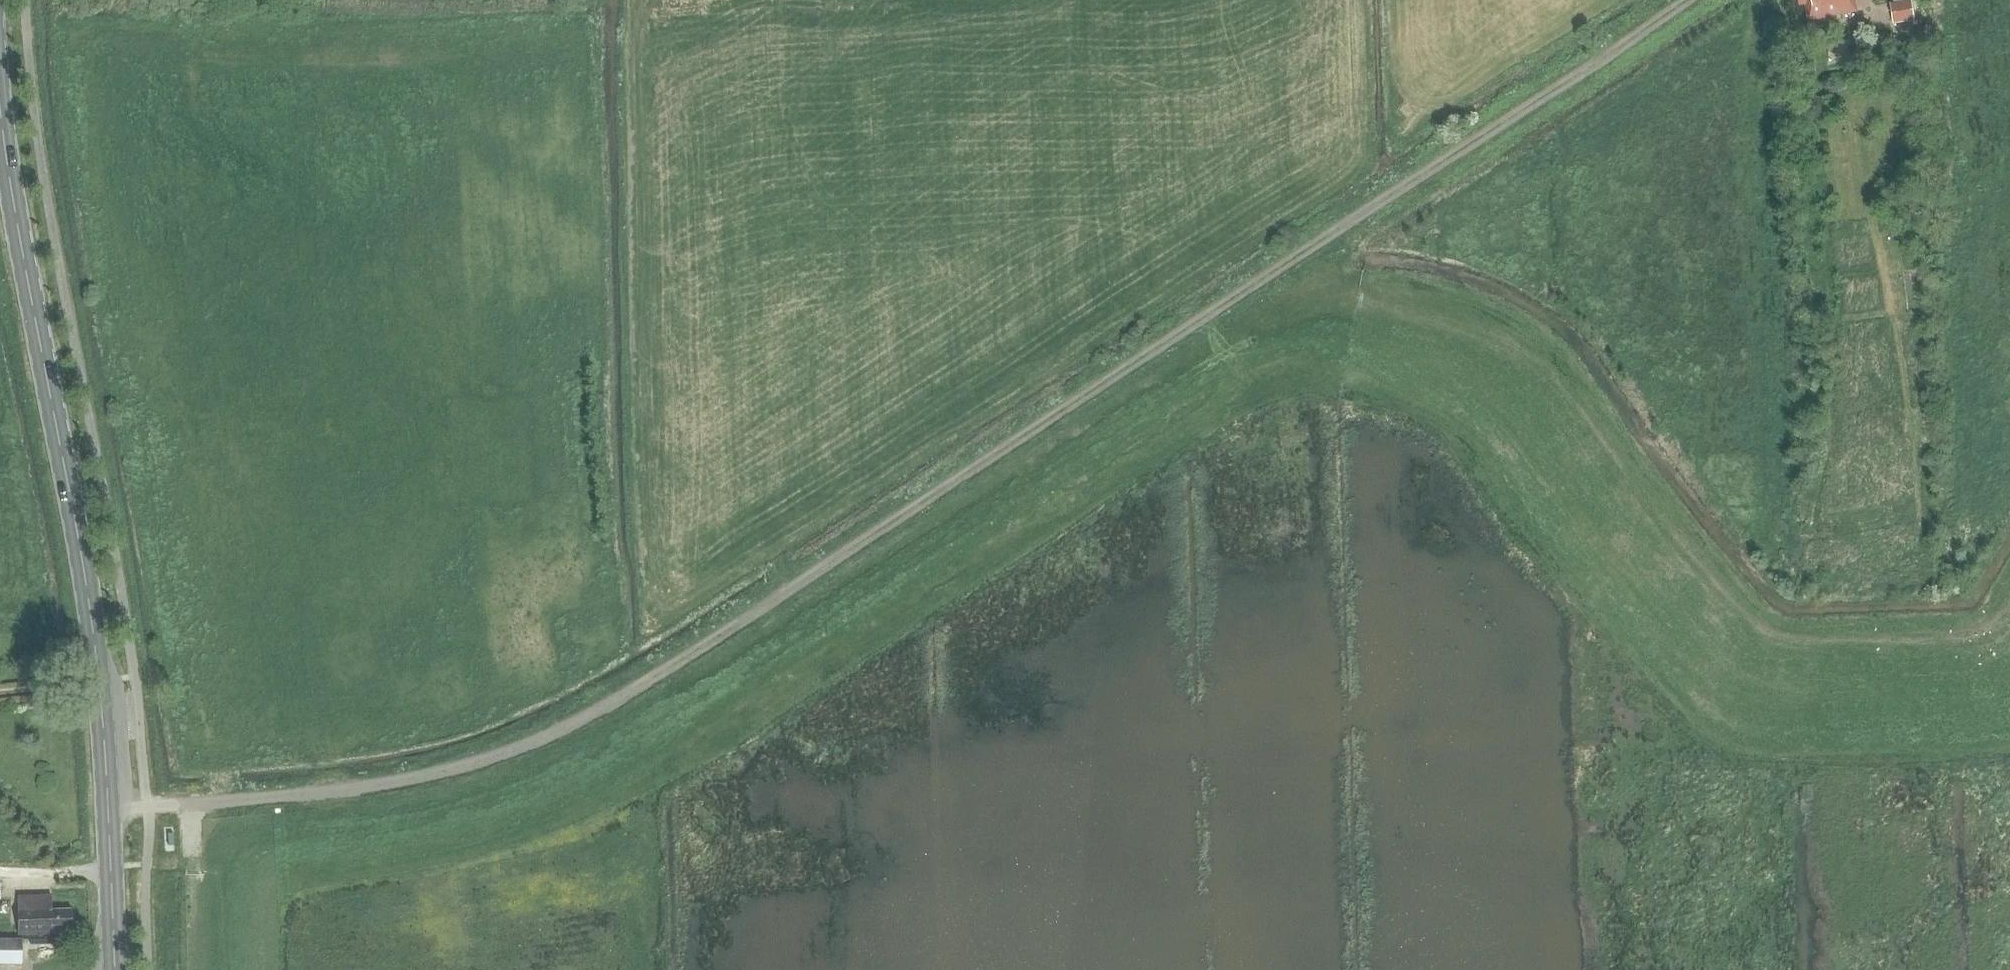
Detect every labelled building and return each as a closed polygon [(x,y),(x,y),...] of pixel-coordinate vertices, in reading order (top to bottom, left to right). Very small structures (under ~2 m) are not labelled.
[(1857,11),(1855,0),(1798,0),(1799,5),(1806,3),(1809,19),(1857,11)] [(1892,24),(1914,20),(1911,0),(1907,0),(1889,3),(1892,24)] [(614,560),(604,560),(606,582),(616,581),(614,560)] [(64,928),(73,928),(72,909),(52,910),(51,895),(19,896),(20,935),(64,934),(64,928)] [(22,963),(21,940),(0,940),(0,963),(22,963)]
